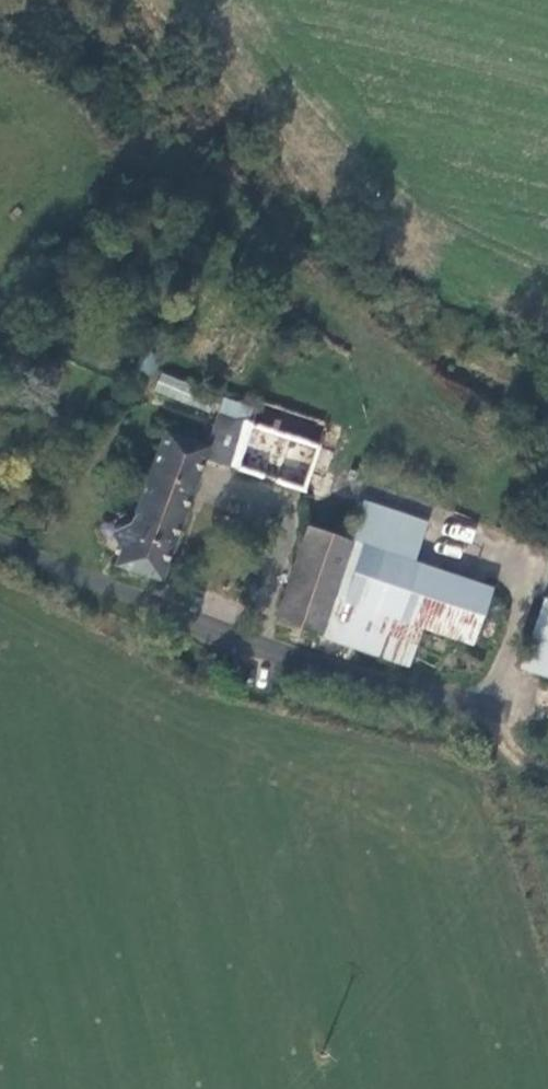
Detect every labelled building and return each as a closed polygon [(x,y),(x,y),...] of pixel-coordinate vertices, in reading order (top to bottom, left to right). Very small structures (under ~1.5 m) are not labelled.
[(153,391),(200,409),(207,391),(160,372),(153,391)] [(207,455),(234,464),(256,400),(229,391),(212,441),(207,455)] [(321,443),(330,415),(258,393),(256,400),(234,464),(307,488),(308,483),(321,443)] [(207,455),(212,441),(169,425),(139,515),(116,526),(127,546),(122,559),(166,576),(207,455)] [(321,443),(308,483),(322,488),(335,447),(321,443)] [(368,498),(356,536),(325,629),(400,653),(411,619),(424,623),(476,640),(495,581),(420,557),(433,519),(368,498)] [(313,522),(282,615),(325,629),(356,536),(313,522)] [(546,593),(522,662),(547,671),(547,594),(546,593)] [(411,619),(400,653),(412,658),(424,623),(411,619)]
